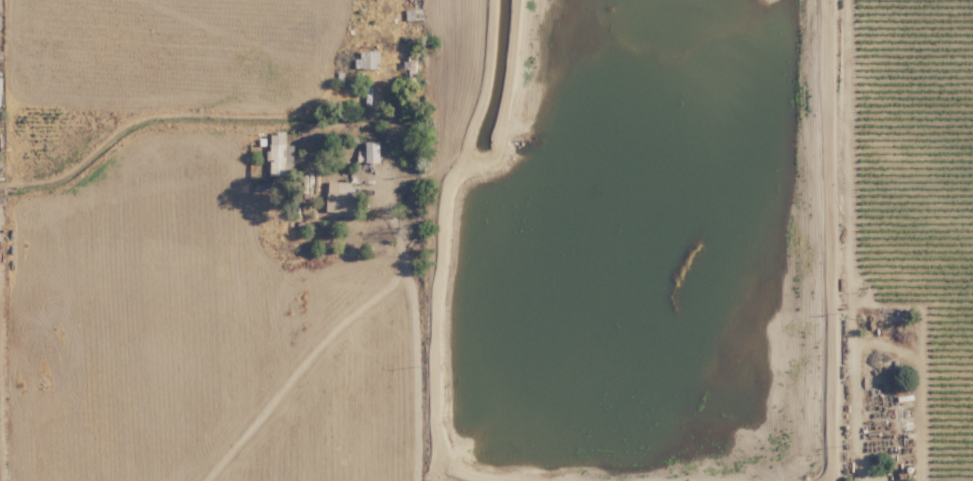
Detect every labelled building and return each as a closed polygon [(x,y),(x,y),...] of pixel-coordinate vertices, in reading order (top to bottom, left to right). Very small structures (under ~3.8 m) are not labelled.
[(360,58),(354,59),(355,69),(380,68),(379,50),(360,51),(360,58)] [(285,132),(269,132),(270,175),(286,175),(285,132)] [(380,163),(381,141),(366,141),(366,152),(358,151),(358,162),(380,163)] [(357,194),(351,194),(351,182),(327,181),(326,212),(356,213),(357,194)]
